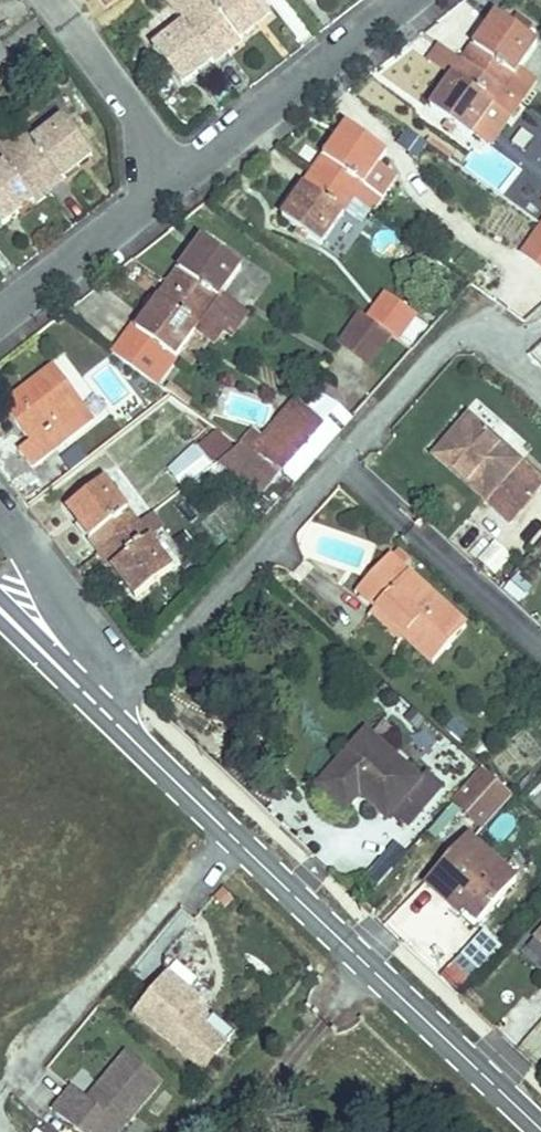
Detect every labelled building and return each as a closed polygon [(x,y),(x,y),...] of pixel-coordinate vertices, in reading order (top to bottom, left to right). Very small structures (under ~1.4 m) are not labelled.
[(199,70),(230,47),(190,0),(164,0),(176,16),(148,38),(167,63),(184,50),(199,70)] [(244,0),(190,0),(230,47),(254,29),(236,6),(244,0)] [(255,0),(244,0),(236,6),(254,29),(268,18),(255,0)] [(462,55),(512,94),(530,109),(540,95),(540,89),(526,77),(540,58),(540,45),(497,10),(462,55)] [(413,49),(392,84),(424,103),(446,68),(413,49)] [(184,50),(167,63),(182,83),(199,70),(184,50)] [(462,55),(427,99),(478,139),(512,94),(462,55)] [(27,191),(62,165),(47,144),(63,133),(46,110),(11,135),(0,143),(0,155),(27,191)] [(11,135),(0,120),(0,143),(11,135)] [(345,121),(329,142),(345,154),(360,133),(345,121)] [(78,154),(63,133),(47,144),(62,165),(78,154)] [(329,142),(306,173),(351,209),(391,156),(360,133),(345,154),(329,142)] [(0,155),(0,210),(27,191),(0,155)] [(320,250),(351,209),(306,173),(274,215),(320,250)] [(522,217),(499,246),(524,266),(540,245),(540,232),(522,217)] [(194,233),(184,246),(204,260),(213,247),(194,233)] [(184,246),(163,277),(206,311),(217,296),(239,265),(213,247),(204,260),(184,246)] [(206,311),(163,277),(130,322),(124,322),(100,352),(142,384),(159,362),(137,345),(144,334),(173,356),(195,328),(206,311)] [(219,322),(229,329),(240,314),(217,296),(206,311),(219,322)] [(206,311),(195,328),(208,338),(219,322),(206,311)] [(393,331),(364,312),(343,342),(372,362),(393,331)] [(142,384),(153,392),(171,367),(169,361),(173,356),(144,334),(137,345),(159,362),(142,384)] [(29,461),(95,408),(62,367),(6,412),(28,439),(18,447),(29,461)] [(304,390),(287,409),(315,436),(268,490),(276,498),(341,428),(304,390)] [(229,451),(232,454),(268,490),(315,436),(287,409),(254,444),(245,435),(229,451)] [(473,547),(510,508),(438,439),(424,454),(414,465),(401,478),(473,547)] [(191,461),(202,476),(213,468),(227,458),(214,442),(191,461)] [(406,457),(414,465),(424,454),(416,447),(406,457)] [(202,476),(191,461),(187,454),(157,474),(174,498),(202,476)] [(227,458),(213,468),(252,508),(268,490),(232,454),(227,458)] [(101,516),(84,527),(101,552),(148,517),(120,474),(87,496),(101,516)] [(71,507),(84,527),(101,516),(87,496),(71,507)] [(148,517),(163,539),(181,527),(166,503),(148,517)] [(148,517),(101,552),(122,584),(139,573),(150,590),(182,568),(163,539),(148,517)] [(139,573),(122,584),(133,601),(150,590),(139,573)] [(429,643),(353,574),(322,608),(370,652),(363,661),(390,686),(429,643)] [(323,757),(283,801),(306,822),(313,814),(325,825),(346,843),(349,840),(363,852),(399,811),(385,799),(379,806),(323,757)] [(480,828),(512,793),(481,764),(449,798),(480,828)] [(429,868),(412,887),(419,894),(406,908),(433,931),(426,939),(442,954),(480,913),(429,868)] [(516,948),(540,973),(540,922),(516,948)] [(439,974),(456,991),(501,943),(483,927),(439,974)] [(204,1001),(166,971),(128,1017),(199,1078),(227,1043),(193,1014),(204,1001)] [(46,1111),(72,1131),(124,1131),(163,1084),(122,1053),(85,1097),(69,1084),(46,1111)]
